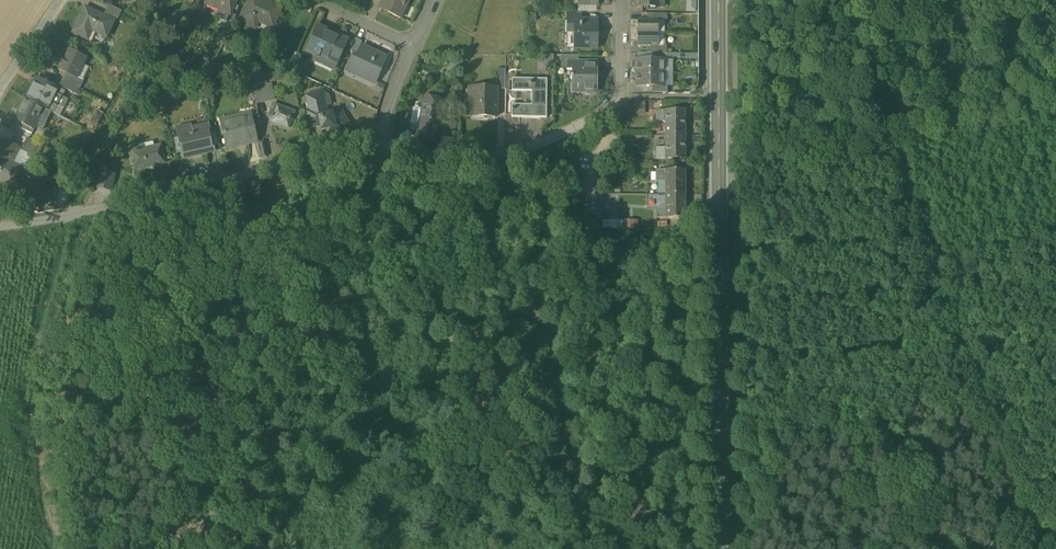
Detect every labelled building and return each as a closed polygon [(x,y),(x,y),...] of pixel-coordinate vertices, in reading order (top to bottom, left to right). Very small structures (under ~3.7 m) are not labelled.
[(207,3),(230,14),(236,0),(208,0),(207,3)] [(240,21),(254,28),(257,20),(272,27),(280,9),(259,0),(250,0),(240,21)] [(381,9),(399,17),(405,4),(407,5),(409,0),(384,0),(381,9)] [(696,11),(697,0),(687,0),(687,11),(696,11)] [(122,11),(109,5),(105,14),(118,20),(122,11)] [(86,8),(74,32),(86,39),(91,29),(106,37),(114,21),(86,8)] [(581,12),(567,12),(567,20),(581,20),(581,12)] [(581,20),(567,20),(567,32),(568,31),(574,32),(574,48),(575,48),(597,48),(598,48),(598,20),(597,20),(581,20)] [(647,20),(637,20),(637,33),(658,33),(658,21),(658,20),(647,20)] [(347,40),(331,33),(330,35),(318,29),(308,51),(318,55),(316,59),(318,60),(322,54),(328,57),(327,60),(335,64),(332,70),(333,71),(347,40)] [(658,33),(637,33),(637,46),(647,46),(658,46),(665,46),(665,34),(658,33)] [(355,39),(349,51),(356,54),(361,41),(355,39)] [(386,57),(362,47),(357,58),(354,56),(349,68),(366,75),(365,79),(375,83),(386,57)] [(86,58),(69,50),(65,59),(62,58),(59,64),(62,65),(60,69),(66,72),(77,77),(86,58)] [(652,60),(637,60),(637,73),(663,73),(663,60),(652,60)] [(586,62),(567,62),(566,71),(572,71),(572,70),(585,70),(586,62)] [(505,70),(496,69),(495,89),(496,89),(505,89),(505,70)] [(585,70),(572,70),(572,71),(572,76),(571,76),(571,79),(572,79),(571,92),(597,93),(598,70),(585,70)] [(77,77),(66,72),(62,80),(80,89),(84,80),(77,77)] [(663,73),(637,73),(637,86),(652,86),(663,86),(663,73)] [(59,88),(37,78),(26,100),(51,112),(53,113),(57,105),(63,108),(67,100),(61,97),(62,97),(56,94),(59,88)] [(547,80),(512,79),(511,91),(531,91),(531,105),(511,104),(511,117),(546,118),(547,80)] [(62,80),(59,86),(77,95),(80,89),(62,80)] [(267,84),(253,87),(256,102),(270,100),(267,84)] [(495,89),(469,88),(469,99),(472,99),(472,117),(496,117),(496,89),(495,89)] [(322,93),(314,95),(316,102),(308,104),(310,111),(307,112),(311,127),(321,125),(322,130),(327,129),(328,132),(335,131),(334,127),(335,127),(332,115),(332,114),(327,115),(325,105),(330,104),(328,97),(322,93)] [(443,101),(425,97),(422,109),(418,108),(416,107),(413,109),(411,122),(412,125),(419,126),(416,137),(435,141),(443,101)] [(26,100),(25,99),(15,117),(23,121),(29,124),(30,123),(36,126),(35,127),(42,130),(51,112),(26,100)] [(645,113),(645,99),(628,99),(628,113),(645,113)] [(291,110),(275,105),(274,109),(277,110),(272,121),(290,128),(296,112),(292,111),(293,109),(292,109),(291,110)] [(105,109),(99,106),(95,113),(95,115),(100,117),(100,116),(101,117),(105,109)] [(350,127),(341,112),(341,113),(332,115),(335,127),(334,127),(335,131),(350,128),(350,127)] [(685,112),(655,112),(655,123),(665,123),(665,135),(685,135),(685,112)] [(95,115),(91,122),(96,125),(100,117),(95,115)] [(241,116),(224,120),(226,125),(222,126),(224,134),(221,134),(221,136),(223,136),(227,149),(238,147),(237,142),(245,140),(245,142),(256,139),(250,117),(241,119),(241,116)] [(29,124),(23,121),(20,128),(32,134),(35,127),(36,126),(30,123),(29,124)] [(209,128),(198,131),(199,134),(193,136),(193,134),(192,135),(190,126),(177,129),(183,157),(200,153),(200,155),(214,152),(209,128)] [(685,135),(665,135),(665,150),(656,149),(656,160),(685,160),(685,135)] [(41,144),(27,137),(21,150),(34,157),(41,144)] [(1,139),(0,142),(0,179),(13,186),(22,168),(12,163),(19,148),(1,139)] [(140,150),(133,152),(137,170),(165,163),(161,146),(154,147),(153,142),(138,145),(140,150)] [(685,172),(656,172),(656,183),(665,183),(665,195),(685,195),(685,172)] [(685,195),(665,195),(665,209),(656,209),(656,220),(684,220),(685,195)] [(602,227),(638,228),(638,219),(602,219),(602,227)]
